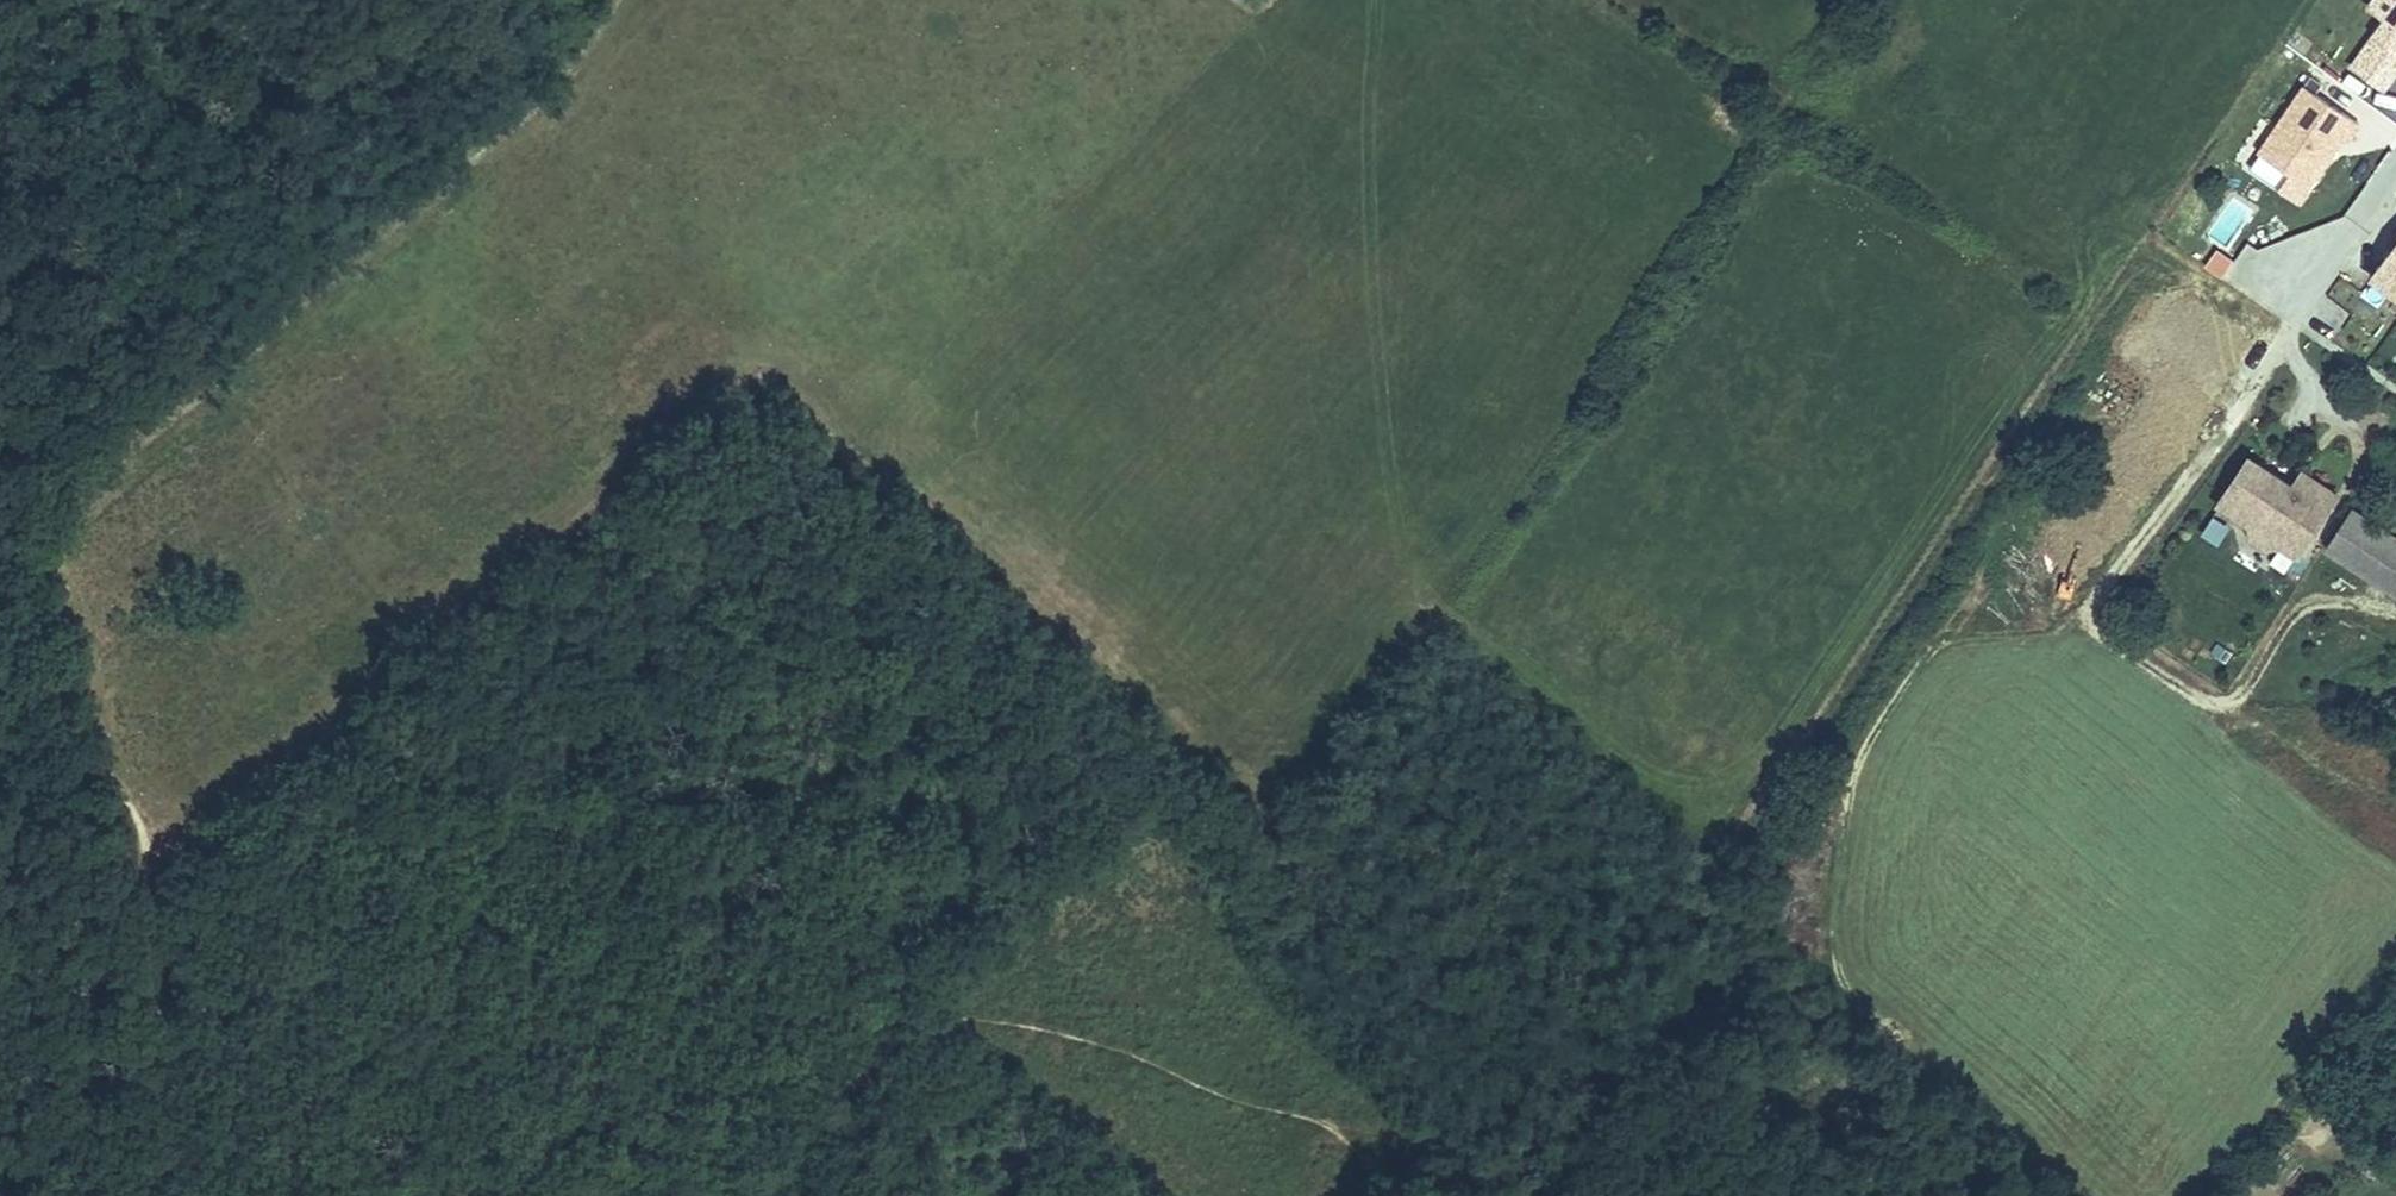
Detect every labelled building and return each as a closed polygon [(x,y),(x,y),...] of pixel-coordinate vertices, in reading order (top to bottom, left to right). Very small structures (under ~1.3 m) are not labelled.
[(2367,8),(2381,18),(2348,65),(2386,92),(2395,79),(2395,0),(2373,0),(2367,8)] [(2273,132),(2283,139),(2308,155),(2324,168),(2334,176),(2380,106),(2320,64),(2273,132)] [(2348,186),(2334,176),(2324,168),(2308,155),(2283,139),(2268,162),(2333,208),(2348,186)] [(2255,165),(2246,180),(2261,190),(2271,176),(2255,165)] [(2370,278),(2395,298),(2395,243),(2370,278)] [(2281,475),(2250,454),(2221,497),(2250,517),(2253,531),(2266,541),(2280,538),(2296,549),(2336,492),(2303,469),(2289,489),(2277,481),(2281,475)] [(2395,590),(2395,534),(2359,508),(2331,547),(2395,590)]
